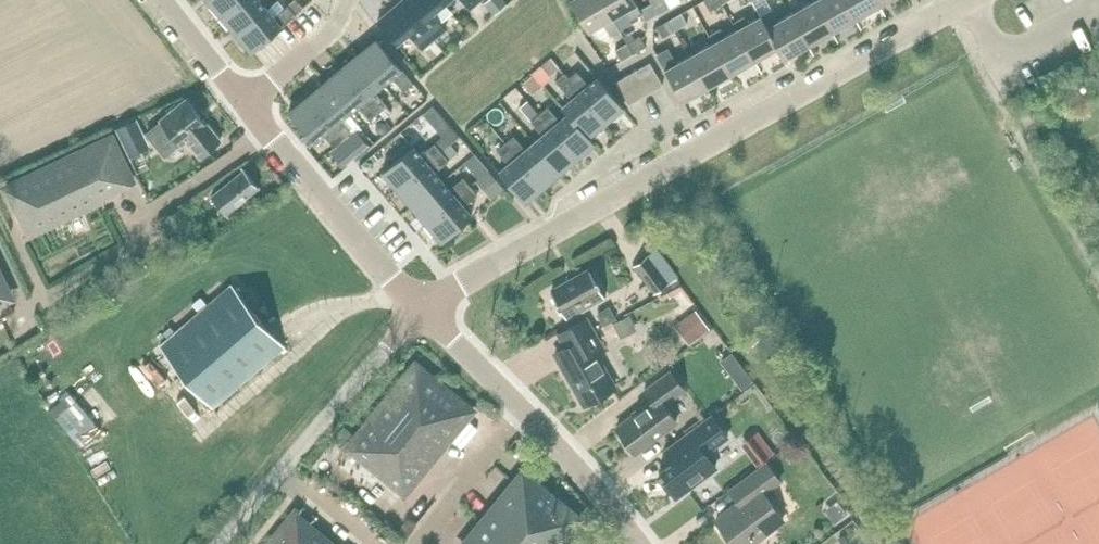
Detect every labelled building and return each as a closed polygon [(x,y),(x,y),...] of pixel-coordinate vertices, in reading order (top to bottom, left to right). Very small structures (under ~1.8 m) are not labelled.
[(242,0),(210,0),(222,16),(242,0)] [(222,16),(237,33),(268,7),(263,0),(242,0),(222,16)] [(289,6),(296,14),(303,8),(296,0),(289,6)] [(435,38),(403,0),(379,20),(398,43),(410,33),(424,48),(435,38)] [(446,3),(443,0),(403,0),(435,38),(447,29),(434,14),(446,3)] [(481,0),(464,0),(471,9),(481,0)] [(484,1),(494,13),(506,3),(504,0),(486,0),(484,1)] [(614,17),(604,0),(572,0),(589,31),(604,22),(612,36),(621,30),(614,17)] [(636,0),(604,0),(614,17),(626,10),(632,20),(642,14),(640,10),(638,3),(636,0)] [(723,4),(721,0),(705,0),(711,10),(723,4)] [(809,45),(832,32),(814,0),(791,13),(809,45)] [(814,0),(832,32),(856,18),(846,0),(814,0)] [(877,0),(846,0),(856,18),(879,5),(877,0)] [(646,20),(659,13),(653,3),(640,10),(642,14),(646,20)] [(268,7),(237,33),(251,51),(296,14),(289,6),(289,5),(276,16),(268,7)] [(791,13),(779,20),(773,9),(761,15),(779,47),(785,58),(809,45),(791,13)] [(670,20),(676,30),(688,23),(682,13),(670,20)] [(755,60),(779,47),(761,15),(737,29),(755,60)] [(663,37),(676,30),(670,20),(658,27),(663,37)] [(737,29),(726,35),(722,28),(710,35),(714,42),(731,73),(755,60),(737,29)] [(628,43),(634,53),(646,46),(641,36),(628,43)] [(359,54),(384,84),(394,76),(405,89),(413,82),(377,39),(359,54)] [(708,87),(731,73),(714,42),(690,55),(708,87)] [(622,60),(634,53),(628,43),(616,50),(622,60)] [(551,57),(559,67),(575,53),(567,44),(551,57)] [(690,55),(677,63),(669,48),(657,54),(684,101),(708,87),(690,55)] [(376,91),(384,84),(359,54),(342,68),(379,112),(388,104),(376,91)] [(550,75),(559,67),(551,57),(542,65),(550,75)] [(651,62),(640,69),(652,91),(663,85),(651,62)] [(371,119),(379,112),(342,68),(325,82),(350,112),(359,105),(371,119)] [(640,69),(629,74),(642,97),(652,91),(640,69)] [(623,106),(598,77),(589,84),(577,71),(569,78),(606,121),(623,106)] [(569,112),(589,135),(606,121),(569,78),(564,73),(556,80),(572,98),(562,106),(568,113),(569,112)] [(629,74),(618,81),(630,103),(642,97),(629,74)] [(533,75),(523,83),(532,94),(543,85),(533,75)] [(342,119),(350,112),(325,82),(308,96),(358,156),(371,145),(358,130),(353,133),(342,119)] [(345,167),(358,156),(308,96),(290,111),(309,132),(316,141),(325,133),(337,147),(331,152),(345,167)] [(161,122),(147,133),(166,157),(181,145),(182,147),(188,141),(202,158),(210,151),(223,141),(222,140),(208,122),(207,123),(187,97),(159,119),(161,122)] [(578,157),(540,113),(529,100),(520,107),(543,134),(535,141),(561,171),(578,157)] [(492,101),(479,108),(486,120),(498,113),(492,101)] [(388,104),(379,112),(384,118),(393,111),(388,104)] [(413,138),(431,118),(418,106),(400,126),(413,138)] [(569,112),(568,113),(560,120),(548,106),(540,113),(578,157),(595,142),(589,135),(569,112)] [(138,117),(118,126),(130,153),(150,144),(138,117)] [(375,129),(378,132),(382,133),(385,130),(386,126),(383,122),(378,122),(375,125),(375,129)] [(134,182),(139,181),(114,131),(0,185),(3,191),(6,190),(26,233),(23,234),(26,239),(107,201),(105,198),(135,184),(134,182)] [(309,132),(301,138),(308,147),(316,141),(309,132)] [(561,171),(535,141),(526,150),(515,135),(506,142),(544,186),(561,171)] [(444,136),(436,144),(442,152),(451,145),(444,136)] [(526,201),(544,186),(506,142),(498,149),(510,163),(500,171),(526,201)] [(398,189),(442,152),(436,144),(422,155),(414,146),(384,171),(398,189)] [(451,145),(442,152),(449,160),(458,152),(451,145)] [(436,171),(449,160),(442,152),(398,189),(413,206),(443,180),(436,171)] [(260,188),(254,180),(244,168),(211,196),(227,214),(260,188)] [(490,171),(477,181),(492,199),(505,188),(490,171)] [(427,223),(471,185),(465,177),(451,189),(443,180),(413,206),(427,223)] [(471,185),(427,223),(441,241),(472,215),(464,205),(478,193),(471,185)] [(655,294),(669,284),(648,256),(634,266),(655,294)] [(10,298),(12,302),(17,299),(0,263),(0,303),(10,298)] [(565,319),(606,299),(593,272),(552,292),(565,319)] [(162,345),(214,408),(285,347),(232,283),(162,345)] [(599,315),(605,326),(617,320),(610,309),(599,315)] [(620,335),(635,327),(629,316),(614,324),(620,335)] [(601,346),(593,331),(587,320),(560,335),(568,348),(556,354),(584,406),(615,389),(594,350),(601,346)] [(733,352),(721,361),(742,390),(754,382),(733,352)] [(405,493),(473,410),(417,364),(349,448),(405,493)] [(617,429),(635,452),(678,422),(665,406),(687,389),(673,371),(644,392),(653,403),(617,429)] [(70,393),(51,408),(74,437),(94,421),(70,393)] [(715,417),(666,451),(674,463),(659,473),(677,498),(718,468),(708,454),(729,438),(715,417)] [(767,442),(752,454),(759,463),(774,452),(767,442)] [(794,447),(784,455),(790,463),(800,455),(794,447)] [(717,521),(734,543),(752,543),(784,520),(764,493),(781,481),(767,463),(730,490),(739,502),(717,521)] [(579,518),(524,472),(466,543),(558,543),(579,518)] [(297,511),(270,543),(337,543),(297,511)] [(846,543),(866,543),(867,543),(854,525),(840,536),(846,543)]
